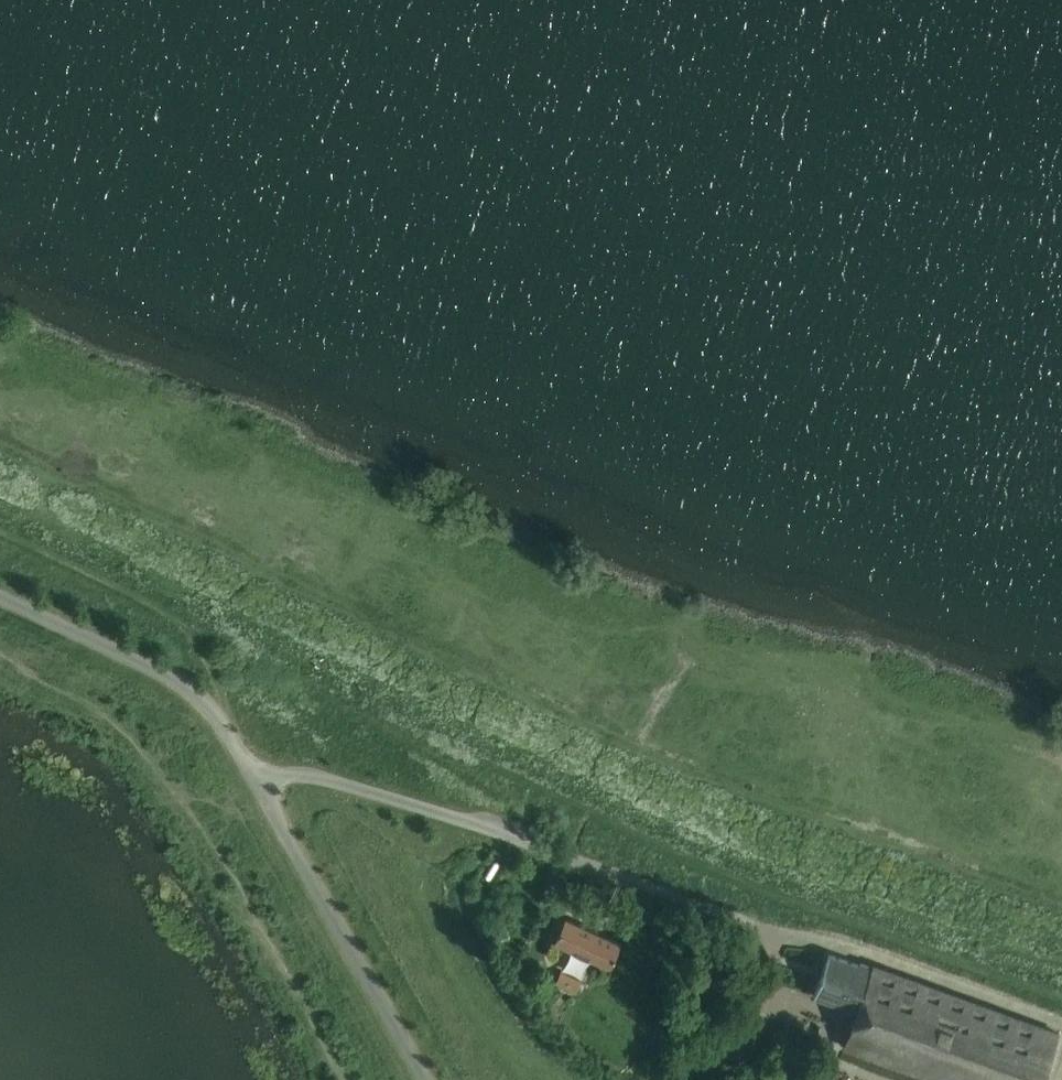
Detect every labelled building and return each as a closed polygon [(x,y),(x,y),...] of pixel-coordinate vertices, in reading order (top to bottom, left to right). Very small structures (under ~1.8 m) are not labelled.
[(621,943),(565,917),(554,940),(610,967),(621,943)] [(1057,1034),(1057,1033),(860,961),(859,964),(829,954),(814,996),(856,1011),(843,1046),(938,1079),(1040,1079),(1057,1034)] [(555,983),(566,988),(572,975),(561,970),(555,983)] [(572,975),(566,988),(576,992),(582,980),(572,975)]
